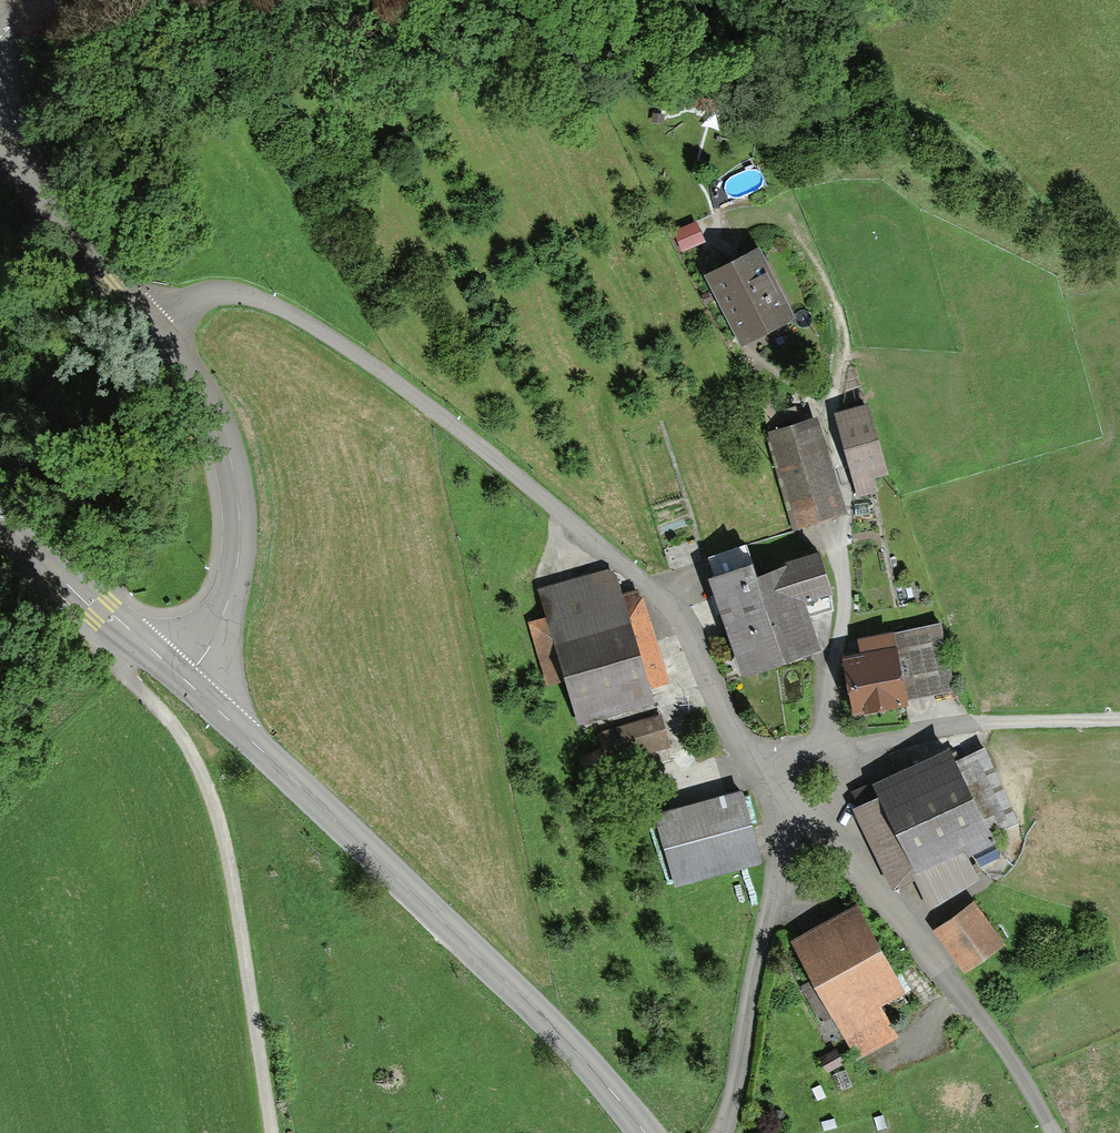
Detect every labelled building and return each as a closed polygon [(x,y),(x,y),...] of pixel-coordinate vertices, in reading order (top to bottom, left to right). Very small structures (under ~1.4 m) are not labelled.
[(696,222),(673,231),(682,251),(705,242),(696,222)] [(759,246),(704,275),(741,346),(796,317),(759,246)] [(869,405),(837,413),(857,495),(877,490),(873,474),(885,471),(869,405)] [(818,417),(765,432),(792,528),(844,514),(818,417)] [(715,569),(710,571),(729,633),(741,673),(822,648),(806,596),(820,592),(833,588),(820,548),(792,556),(755,568),(746,540),(710,551),(715,569)] [(614,566),(541,583),(549,615),(530,620),(545,685),(563,680),(574,725),(651,707),(646,687),(665,683),(642,587),(620,592),(614,566)] [(939,622),(858,639),(861,653),(843,656),(855,712),(954,692),(939,622)] [(660,715),(620,725),(628,756),(668,746),(660,715)] [(954,746),(852,791),(893,885),(916,875),(927,899),(978,876),(968,853),(996,840),(954,746)] [(743,789),(654,814),(674,884),(763,859),(753,824),(761,822),(753,793),(745,795),(743,789)] [(973,901),(935,928),(964,969),(1003,941),(973,901)] [(858,902),(793,936),(857,1053),(894,1033),(878,1004),(905,989),(858,902)]
